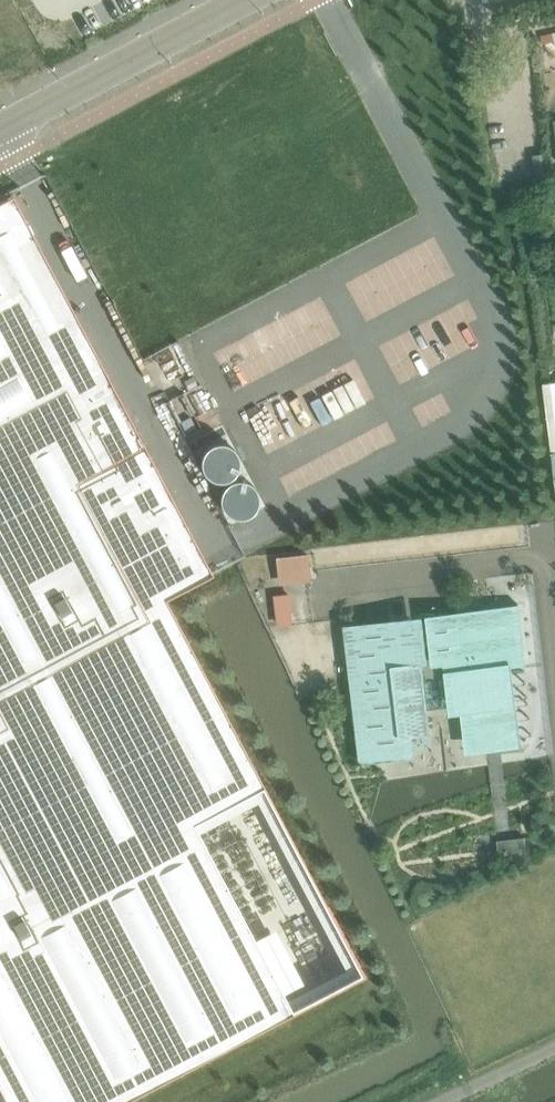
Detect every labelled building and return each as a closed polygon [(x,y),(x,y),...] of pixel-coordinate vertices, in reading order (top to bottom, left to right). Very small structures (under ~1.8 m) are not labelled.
[(86,335),(10,193),(0,198),(0,290),(1,290),(39,360),(86,335)] [(86,335),(39,360),(1,290),(0,290),(0,1088),(8,1101),(117,1101),(296,1007),(197,819),(263,785),(164,596),(210,572),(86,335)] [(543,386),(554,491),(554,385),(543,386)] [(190,416),(180,421),(187,434),(196,429),(190,416)] [(310,579),(307,555),(277,558),(280,583),(310,579)] [(278,625),(292,623),(289,595),(275,597),(278,625)] [(428,709),(457,706),(458,709),(470,708),(473,727),(484,726),(485,736),(516,733),(518,747),(519,747),(510,667),(524,665),(524,667),(526,667),(519,604),(517,604),(517,608),(481,612),(482,619),(458,621),(461,650),(420,655),(421,662),(412,663),(407,620),(355,626),(355,627),(347,628),(346,625),(344,625),(361,763),(362,763),(362,760),(411,754),(408,729),(428,727),(429,733),(430,733),(428,709)] [(527,850),(525,837),(497,840),(498,853),(527,850)]
